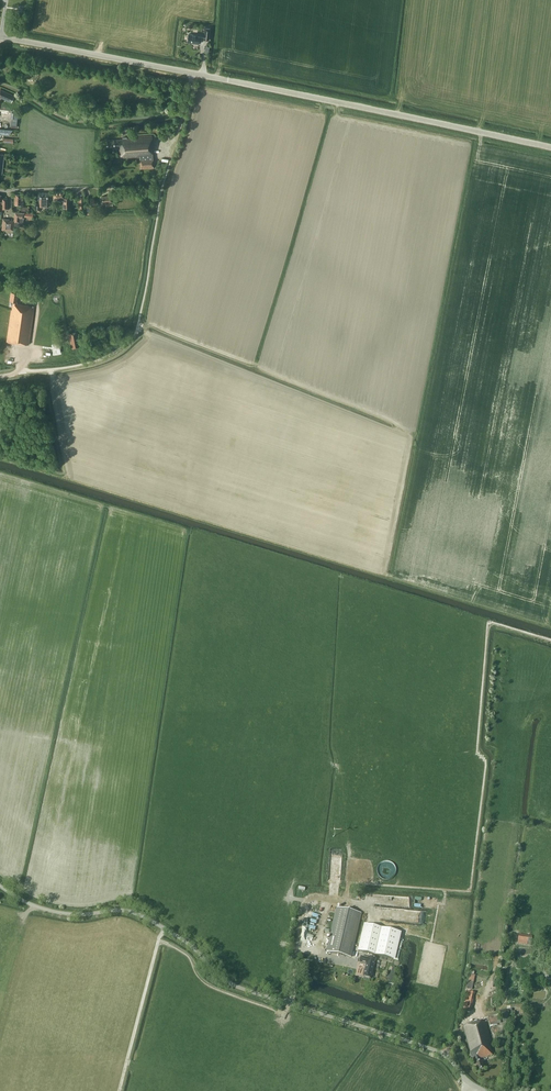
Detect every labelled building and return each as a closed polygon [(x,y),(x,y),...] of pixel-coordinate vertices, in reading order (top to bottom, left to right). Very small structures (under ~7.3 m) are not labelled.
[(204,32),(198,31),(197,35),(188,34),(187,42),(199,43),(199,38),(209,39),(210,28),(204,27),(204,32)] [(0,89),(0,92),(0,104),(0,100),(1,100),(1,98),(11,102),(15,95),(0,89)] [(154,168),(152,136),(123,137),(123,139),(107,140),(107,147),(119,146),(120,158),(140,156),(141,169),(154,168)] [(50,192),(38,192),(38,203),(35,203),(35,210),(37,210),(37,212),(39,212),(40,207),(49,207),(50,192)] [(64,192),(53,192),(54,200),(54,201),(63,201),(63,208),(69,208),(69,198),(64,198),(64,192)] [(24,194),(15,194),(15,205),(23,205),(24,194)] [(112,202),(112,196),(102,196),(102,202),(106,202),(106,206),(113,205),(113,202),(112,202)] [(3,218),(2,229),(10,230),(13,230),(14,225),(23,226),(23,218),(24,218),(24,213),(15,212),(14,220),(9,220),(9,219),(3,218)] [(18,292),(11,291),(10,300),(13,301),(12,309),(11,309),(7,341),(29,344),(35,306),(17,303),(18,292)] [(81,347),(78,331),(68,333),(71,349),(81,347)] [(390,878),(396,867),(385,861),(379,872),(390,878)] [(325,952),(350,958),(360,913),(336,908),(325,952)] [(398,932),(364,924),(358,951),(391,959),(398,932)] [(532,936),(519,934),(517,943),(531,945),(532,936)] [(366,965),(363,977),(370,979),(375,959),(368,957),(367,958),(360,957),(359,963),(359,964),(363,965),(364,964),(366,965)] [(391,979),(390,983),(394,984),(398,968),(394,967),(393,971),(389,971),(387,978),(391,979)] [(491,1045),(484,1020),(463,1026),(471,1052),(470,1053),(472,1058),(473,1057),(477,1072),(485,1069),(482,1058),(492,1055),(489,1045),(491,1045)]
